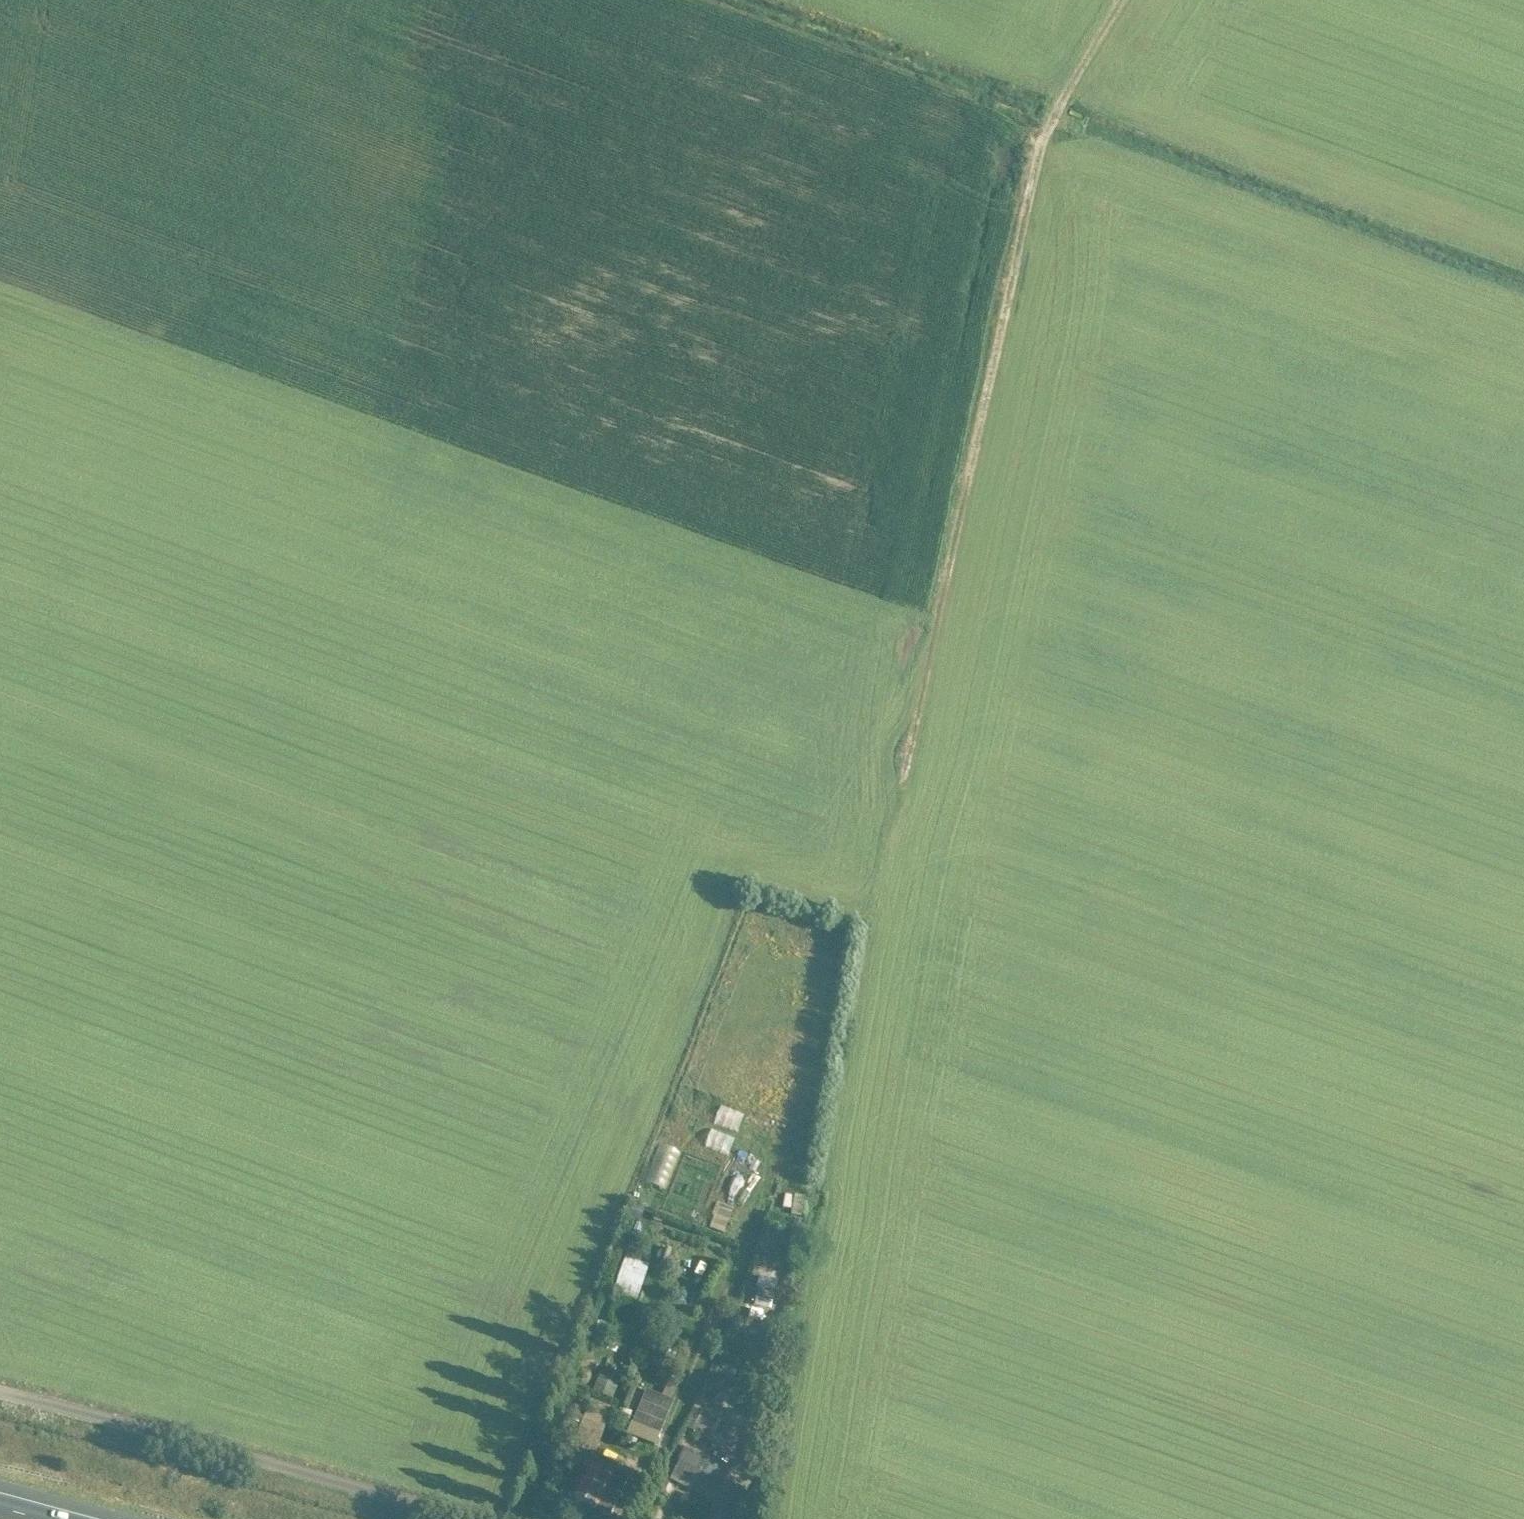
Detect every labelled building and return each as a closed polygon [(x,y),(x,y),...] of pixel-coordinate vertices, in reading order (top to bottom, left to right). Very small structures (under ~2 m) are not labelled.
[(633,1202),(628,1216),(641,1221),(646,1207),(633,1202)] [(759,1279),(757,1288),(775,1291),(776,1281),(759,1279)] [(593,1391),(613,1399),(620,1382),(601,1374),(593,1391)] [(675,1404),(646,1392),(627,1438),(656,1450),(675,1404)] [(757,1423),(767,1425),(770,1406),(761,1404),(757,1423)] [(692,1430),(711,1442),(719,1421),(700,1412),(692,1430)] [(745,1458),(760,1464),(766,1453),(766,1434),(758,1430),(745,1458)] [(687,1447),(682,1458),(672,1476),(679,1479),(682,1474),(717,1491),(729,1467),(687,1447)] [(611,1476),(605,1474),(587,1465),(572,1498),(609,1516),(617,1498),(625,1482),(612,1475),(611,1476)] [(727,1512),(726,1518),(746,1518),(750,1496),(730,1494),(727,1512)]
